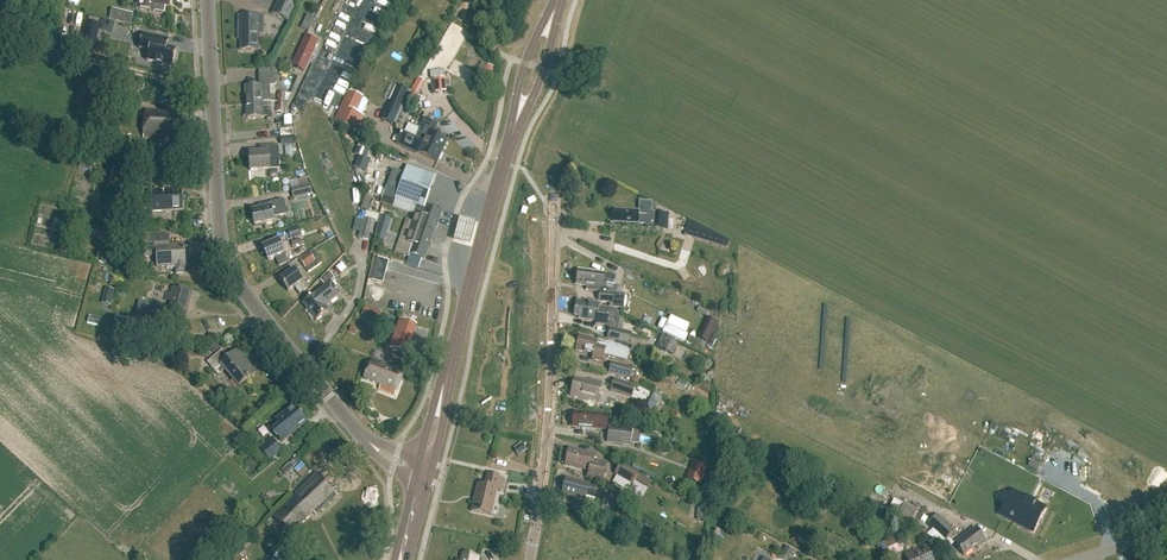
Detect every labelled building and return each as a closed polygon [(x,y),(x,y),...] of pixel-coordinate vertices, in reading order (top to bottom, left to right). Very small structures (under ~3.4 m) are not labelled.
[(170,0),(141,0),(139,11),(151,12),(152,5),(168,8),(170,0)] [(300,0),(279,0),(272,15),(288,23),(300,0)] [(357,13),(364,0),(348,0),(345,6),(357,13)] [(312,26),(318,12),(312,9),(306,24),(312,26)] [(125,12),(123,23),(131,25),(134,14),(125,12)] [(352,23),(355,17),(344,12),(341,18),(352,23)] [(259,50),(259,16),(238,16),(238,35),(242,35),(242,49),(259,50)] [(99,32),(95,32),(96,25),(86,23),(83,42),(96,44),(99,32)] [(327,42),(323,54),(325,55),(322,62),(334,66),(347,29),(338,26),(331,43),(327,42)] [(367,28),(364,34),(376,39),(378,33),(367,28)] [(177,50),(167,48),(169,40),(143,34),(140,49),(149,51),(147,61),(156,63),(157,65),(162,66),(164,65),(173,66),(177,50)] [(306,36),(292,66),(303,71),(317,42),(306,36)] [(354,55),(367,60),(372,48),(359,42),(354,55)] [(488,66),(483,76),(490,79),(495,69),(488,66)] [(323,86),(329,74),(321,70),(315,81),(323,86)] [(246,103),(266,102),(270,102),(269,87),(274,87),(274,74),(259,74),(260,87),(245,88),(246,103)] [(445,77),(434,79),(436,93),(446,92),(445,77)] [(424,82),(417,79),(411,90),(417,94),(424,82)] [(348,110),(359,115),(363,114),(368,104),(367,100),(348,91),(334,121),(341,125),(348,110)] [(396,127),(409,100),(399,96),(396,103),(390,101),(381,120),(396,127)] [(266,102),(246,103),(247,119),(267,118),(267,120),(271,120),(271,111),(267,111),(266,102)] [(179,143),(182,114),(146,110),(143,139),(179,143)] [(414,139),(442,152),(446,141),(433,135),(437,125),(424,119),(414,139)] [(281,137),(293,137),(292,123),(281,124),(281,137)] [(442,152),(414,139),(402,133),(396,145),(414,153),(415,152),(437,162),(442,152)] [(281,146),(294,146),(294,137),(281,138),(281,146)] [(250,172),(269,171),(269,170),(279,170),(278,146),(264,147),(264,154),(249,155),(250,172)] [(367,171),(373,159),(368,157),(370,151),(359,146),(354,158),(357,159),(354,165),(367,171)] [(286,158),(294,157),(294,147),(286,148),(286,158)] [(435,177),(406,167),(403,174),(398,172),(394,183),(400,185),(392,208),(413,215),(404,242),(413,245),(410,255),(424,260),(437,223),(438,223),(442,212),(428,207),(426,203),(435,177)] [(130,188),(134,173),(114,168),(110,183),(130,188)] [(293,199),(311,195),(309,185),(291,189),(293,199)] [(171,191),(171,190),(164,190),(165,192),(148,193),(148,197),(151,196),(152,213),(182,211),(181,191),(171,191)] [(254,227),(273,223),(272,218),(286,215),(283,200),(257,206),(258,210),(251,212),(254,227)] [(653,229),(653,214),(650,214),(615,212),(615,214),(613,215),(613,219),(614,221),(614,223),(626,224),(626,227),(638,228),(638,225),(646,225),(646,229),(653,230),(653,229)] [(653,229),(662,229),(663,215),(653,214),(653,229)] [(385,242),(392,219),(382,216),(375,239),(385,242)] [(476,221),(459,217),(453,240),(470,245),(476,221)] [(371,240),(375,222),(363,219),(359,238),(371,240)] [(727,249),(730,241),(689,220),(684,236),(727,249)] [(290,240),(302,236),(298,227),(287,230),(290,240)] [(184,246),(169,247),(169,237),(143,238),(144,254),(156,254),(157,268),(175,267),(176,274),(184,274),(184,266),(185,266),(184,246)] [(287,262),(278,240),(261,247),(267,261),(275,257),(278,266),(287,262)] [(305,268),(315,261),(318,259),(313,251),(299,261),(305,268)] [(106,263),(109,255),(99,252),(97,261),(106,263)] [(115,266),(117,256),(112,254),(109,264),(115,266)] [(389,261),(377,258),(371,281),(382,284),(389,261)] [(315,261),(305,268),(308,273),(319,266),(315,261)] [(307,290),(294,270),(279,280),(287,292),(294,288),(299,295),(307,290)] [(621,311),(623,297),(611,295),(612,292),(611,292),(613,277),(577,271),(575,286),(585,288),(584,292),(597,294),(596,303),(607,304),(607,309),(621,311)] [(316,321),(329,311),(325,307),(340,295),(331,283),(335,279),(331,273),(321,281),(325,286),(302,304),(316,321)] [(185,315),(191,293),(172,288),(169,298),(172,299),(168,311),(185,315)] [(103,301),(111,303),(114,291),(106,289),(103,301)] [(583,303),(576,302),(576,300),(575,299),(573,317),(586,319),(586,321),(596,323),(595,325),(606,327),(608,311),(598,309),(598,306),(591,305),(592,302),(583,301),(583,303)] [(156,317),(159,306),(139,301),(136,312),(156,317)] [(710,312),(699,307),(697,313),(707,318),(710,312)] [(608,311),(606,327),(606,329),(610,329),(616,330),(619,313),(608,311)] [(114,322),(117,323),(114,333),(128,336),(132,321),(118,317),(115,317),(114,322)] [(708,319),(704,326),(713,330),(716,323),(708,319)] [(390,348),(406,354),(413,333),(398,327),(390,348)] [(629,346),(632,334),(616,330),(610,329),(607,340),(629,346)] [(593,356),(592,360),(601,363),(603,357),(627,363),(629,353),(619,348),(597,341),(579,337),(575,351),(593,356)] [(227,358),(221,351),(206,363),(218,377),(224,372),(237,387),(251,375),(242,364),(244,362),(235,351),(227,358)] [(395,395),(404,372),(371,360),(363,380),(380,386),(379,389),(395,395)] [(631,379),(634,368),(612,363),(609,374),(631,379)] [(635,386),(613,379),(610,391),(631,398),(635,386)] [(589,383),(574,380),(570,397),(597,403),(601,384),(591,382),(589,383)] [(283,443),(306,423),(293,408),(277,422),(281,427),(274,433),(283,443)] [(591,431),(592,429),(606,430),(606,425),(607,416),(593,416),(593,415),(574,413),(573,417),(571,416),(571,423),(573,423),(572,428),(582,428),(581,430),(591,431)] [(630,446),(632,429),(609,426),(607,444),(630,446)] [(270,463),(282,453),(272,440),(260,451),(270,463)] [(522,444),(516,448),(521,455),(527,451),(522,444)] [(602,481),(605,468),(593,465),(595,457),(568,451),(565,466),(589,471),(587,477),(602,481)] [(958,467),(968,470),(971,463),(961,459),(958,467)] [(653,481),(621,464),(615,475),(633,485),(636,481),(649,488),(653,481)] [(693,464),(686,479),(700,486),(707,471),(693,464)] [(292,518),(300,526),(313,514),(316,517),(337,496),(316,474),(294,495),(296,496),(294,498),(302,507),(292,518)] [(501,492),(504,480),(487,476),(485,487),(478,485),(472,512),(490,516),(496,491),(501,492)] [(609,516),(614,498),(598,493),(599,489),(588,486),(589,485),(566,479),(561,495),(584,501),(584,504),(593,506),(593,509),(597,511),(596,513),(609,516)] [(983,500),(986,496),(977,490),(974,494),(983,500)] [(1032,534),(1044,511),(1010,493),(998,517),(1032,534)] [(291,535),(300,526),(292,518),(302,507),(294,498),(274,518),(291,535)] [(912,523),(919,510),(904,503),(898,516),(912,523)] [(946,542),(955,532),(944,521),(937,516),(928,525),(946,542)] [(1092,527),(1069,534),(1072,543),(1094,537),(1092,527)] [(976,550),(986,543),(974,528),(954,544),(964,556),(974,548),(976,550)] [(658,544),(663,536),(652,530),(647,538),(658,544)] [(891,557),(903,551),(900,544),(896,535),(892,537),(893,539),(884,543),(887,550),(891,557)] [(794,551),(786,546),(780,557),(786,559),(789,559),(794,551)] [(926,547),(911,553),(910,553),(905,555),(907,559),(932,559),(926,547)]
